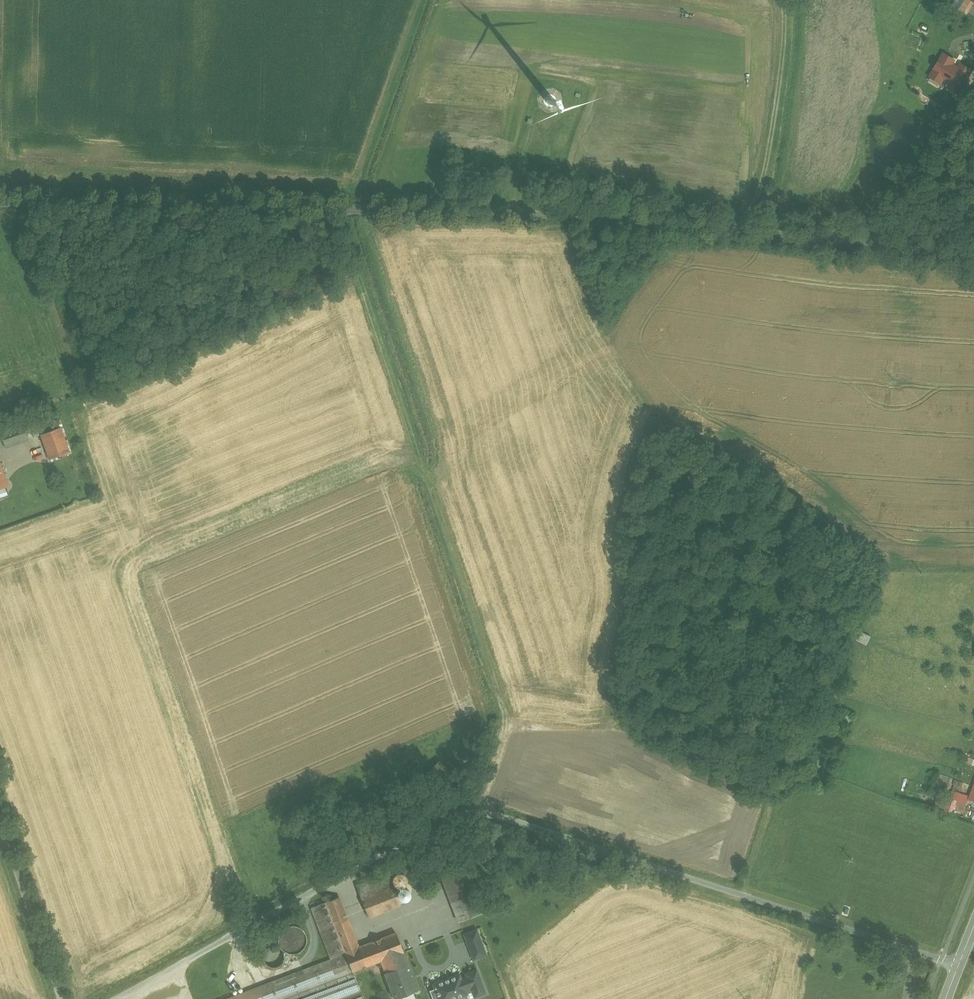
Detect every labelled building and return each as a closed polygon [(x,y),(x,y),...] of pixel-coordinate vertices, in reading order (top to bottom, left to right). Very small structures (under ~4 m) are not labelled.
[(959,69),(952,64),(954,60),(944,54),(933,72),(950,83),(949,86),(956,90),(960,84),(963,85),(972,70),(962,64),(959,69)] [(0,431),(0,435),(4,447),(27,439),(22,424),(0,431)] [(60,426),(41,433),(50,457),(68,451),(60,426)] [(954,809),(965,812),(970,796),(954,791),(952,799),(939,795),(935,807),(953,812),(954,809)] [(483,912),(465,864),(441,873),(459,921),(483,912)] [(408,881),(406,871),(396,873),(398,883),(408,881)] [(392,886),(360,898),(368,918),(400,905),(392,886)] [(353,972),(381,961),(404,952),(396,932),(358,947),(339,897),(311,907),(331,960),(227,998),(363,998),(353,972)] [(284,930),(279,938),(281,947),(276,944),(269,945),(264,950),(262,957),(264,963),(270,968),(277,968),(283,965),(286,959),(286,954),(287,955),(297,955),(304,949),(307,940),(302,931),(293,927),(284,930)] [(487,956),(477,929),(464,934),(474,960),(487,956)] [(404,952),(381,961),(395,998),(419,989),(416,979),(414,980),(404,952)] [(487,993),(477,968),(464,972),(466,976),(461,978),(460,975),(434,984),(436,989),(430,991),(433,998),(439,998),(453,998),(466,994),(468,998),(471,998),(487,993)]
